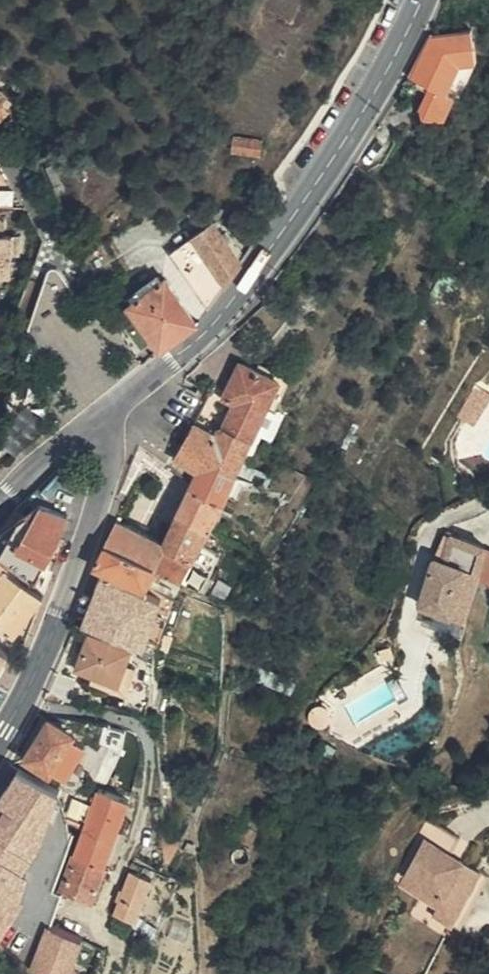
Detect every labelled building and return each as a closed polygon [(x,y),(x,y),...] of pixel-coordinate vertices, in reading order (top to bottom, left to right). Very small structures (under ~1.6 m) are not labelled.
[(447,94),(439,114),(469,108),(471,92),(483,55),(488,53),(488,32),(483,18),(448,29),(425,79),(450,88),(447,94)] [(9,105),(5,102),(10,94),(2,88),(0,90),(0,116),(9,105)] [(262,149),(264,136),(238,133),(236,146),(262,149)] [(4,165),(3,164),(2,163),(0,163),(0,270),(26,271),(26,251),(35,252),(35,233),(7,232),(4,165)] [(214,297),(247,252),(204,207),(171,246),(214,297)] [(166,342),(203,310),(175,277),(139,306),(166,342)] [(270,392),(278,372),(248,358),(231,389),(243,395),(231,419),(227,418),(224,424),(206,413),(175,467),(190,476),(197,464),(206,472),(201,483),(185,515),(216,530),(276,398),(270,392)] [(151,431),(143,448),(175,467),(206,413),(208,410),(193,404),(201,387),(186,379),(182,383),(176,390),(151,431)] [(46,533),(65,544),(69,537),(76,514),(46,505),(24,521),(46,533)] [(211,541),(216,530),(185,515),(170,544),(174,545),(165,566),(192,578),(196,573),(206,577),(222,546),(211,541)] [(65,544),(46,533),(24,521),(18,525),(0,543),(0,554),(12,563),(33,579),(38,582),(65,544)] [(170,544),(122,522),(106,563),(105,566),(112,571),(109,579),(114,581),(92,626),(150,648),(172,599),(154,589),(164,569),(165,566),(174,545),(170,544)] [(488,544),(488,543),(452,532),(444,557),(438,555),(422,604),(466,618),(488,544)] [(30,582),(9,567),(12,563),(0,554),(0,620),(30,582)] [(114,581),(109,579),(87,624),(92,626),(114,581)] [(18,635),(48,596),(30,582),(0,620),(0,621),(18,635)] [(83,669),(95,673),(122,682),(129,662),(133,651),(94,637),(83,669)] [(10,651),(0,644),(0,669),(10,651)] [(122,682),(95,673),(93,679),(129,693),(141,667),(129,662),(122,682)] [(89,731),(49,708),(23,747),(66,770),(89,731)] [(122,763),(131,733),(114,726),(107,743),(110,747),(99,782),(134,794),(142,772),(122,763)] [(67,775),(21,755),(0,788),(0,929),(1,930),(30,885),(31,853),(67,775)] [(132,807),(106,796),(94,827),(121,840),(132,807)] [(121,840),(94,827),(87,845),(116,855),(121,840)] [(466,938),(488,902),(479,897),(488,882),(460,864),(469,849),(442,832),(412,883),(468,916),(458,933),(466,938)] [(116,855),(87,845),(81,862),(110,872),(116,855)] [(110,872),(81,862),(69,895),(100,906),(110,872)] [(145,884),(136,882),(125,914),(135,917),(145,884)] [(157,887),(146,882),(145,884),(135,917),(146,921),(157,887)] [(488,882),(479,897),(488,902),(488,900),(488,882)] [(468,916),(412,883),(408,892),(445,913),(439,922),(458,933),(468,916)] [(100,906),(69,895),(57,928),(89,939),(100,906)]
